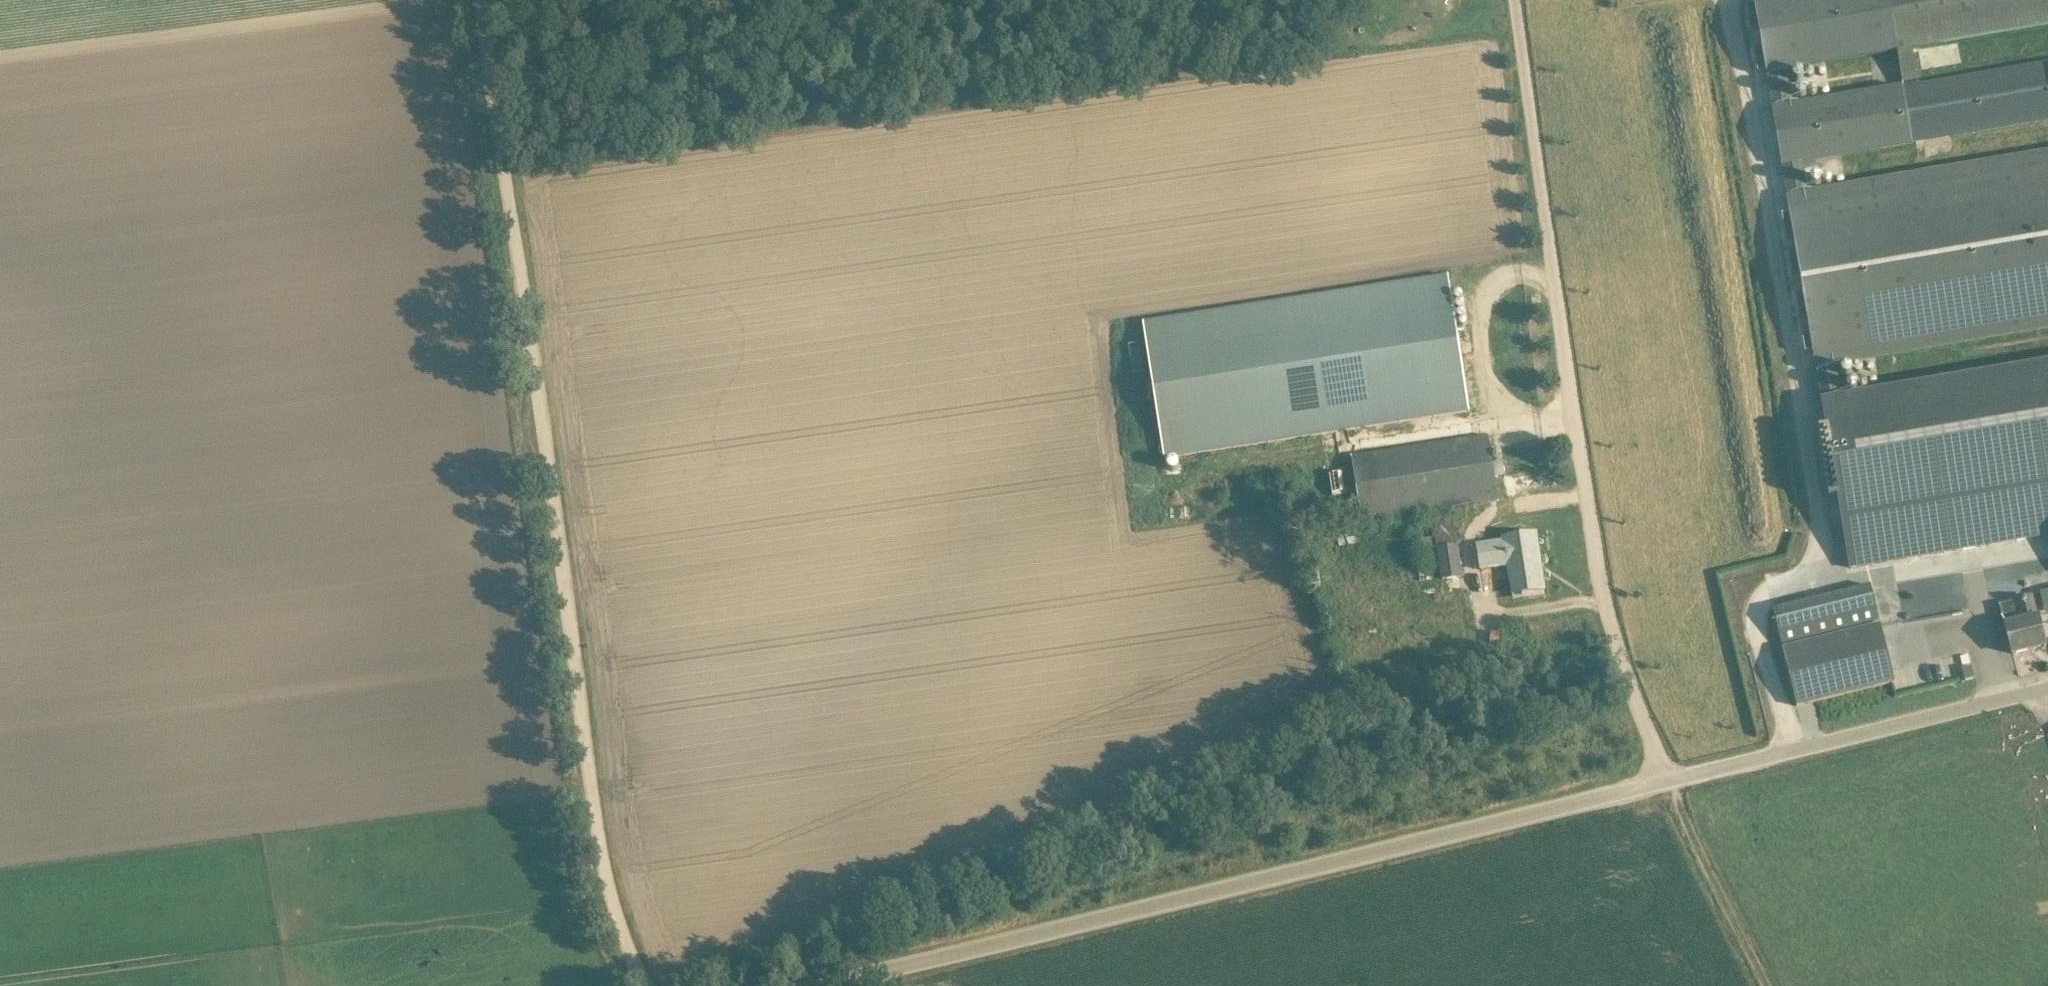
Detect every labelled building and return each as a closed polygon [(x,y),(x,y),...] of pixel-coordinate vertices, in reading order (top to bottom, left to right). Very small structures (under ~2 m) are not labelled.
[(1768,71),(1774,110),(1773,110),(1783,163),(1801,160),(2047,119),(2047,64),(1919,86),(1912,47),(2047,24),(2047,0),(1780,0),(1755,4),(1746,6),(1750,31),(1759,30),(1762,47),(1754,48),(1758,73),(1766,72),(1768,71)] [(1801,160),(1783,163),(1789,199),(1788,199),(1790,214),(1782,215),(1786,240),(1794,239),(1796,249),(1787,251),(1792,276),(1800,274),(1804,293),(1795,294),(1799,319),(1808,317),(1809,327),(1801,329),(1805,354),(1814,353),(1816,366),(1818,366),(1835,363),(1858,359),(2047,327),(2047,155),(1807,196),(1801,160)] [(1449,275),(1144,322),(1164,458),(1470,411),(1449,275)] [(1818,366),(1824,406),(1823,406),(1827,431),(1818,433),(1830,500),(1838,499),(1842,524),(1844,524),(1852,568),(2047,536),(2047,497),(2006,504),(2004,504),(2003,497),(2047,490),(2047,368),(1842,403),(1841,398),(1835,363),(1818,366)] [(1362,520),(1498,499),(1489,437),(1352,458),(1362,520)] [(1414,552),(1428,550),(1437,548),(1432,519),(1409,523),(1414,552)] [(1544,590),(1536,534),(1502,539),(1502,541),(1476,545),(1480,572),(1506,568),(1510,595),(1544,590)] [(1437,548),(1428,550),(1431,571),(1440,570),(1442,581),(1464,578),(1459,545),(1437,548)] [(2032,597),(2001,605),(2013,654),(2046,646),(2039,616),(2037,617),(2032,597)] [(1880,624),(1783,648),(1797,706),(1894,683),(1880,624)] [(1965,681),(1975,678),(1972,666),(1962,669),(1965,681)]
